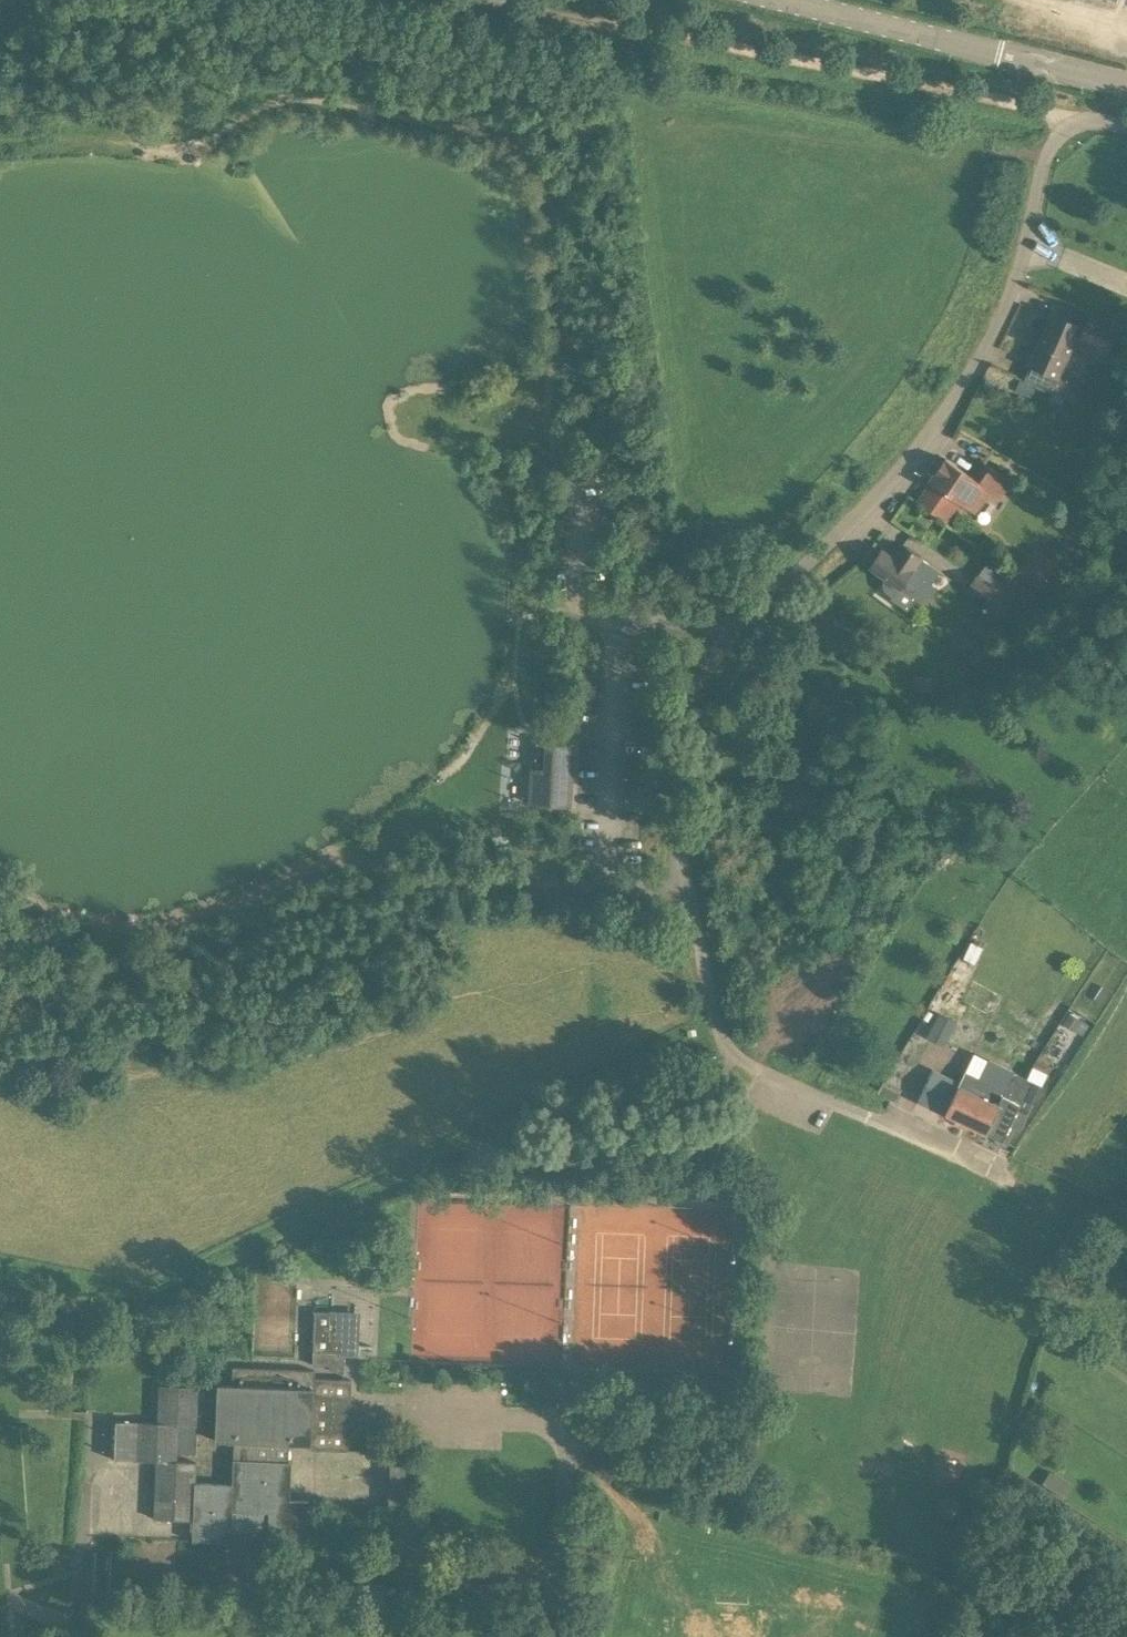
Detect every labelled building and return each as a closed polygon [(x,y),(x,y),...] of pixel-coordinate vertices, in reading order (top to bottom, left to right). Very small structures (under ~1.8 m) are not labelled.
[(1083,322),(1051,309),(1027,364),(1030,366),(1023,378),(1074,403),(1081,386),(1060,378),(1072,346),(1104,360),(1121,322),(1090,307),(1083,322)] [(970,477),(945,459),(930,482),(932,483),(918,503),(945,522),(959,502),(974,513),(990,491),(999,497),(1010,481),(981,460),(970,477)] [(1121,544),(1119,561),(1126,562),(1126,545),(1121,544)] [(922,559),(901,546),(893,557),(881,550),(870,567),(883,576),(881,579),(882,593),(907,610),(924,584),(929,587),(928,588),(935,593),(945,578),(938,573),(939,572),(921,559),(922,559)] [(1035,546),(1018,573),(1051,595),(1060,580),(1054,576),(1061,563),(1035,546)] [(1028,609),(1038,593),(987,559),(965,592),(1000,616),(1012,598),(1028,609)] [(914,677),(913,690),(932,692),(933,679),(914,677)] [(565,810),(568,750),(544,748),(540,808),(565,810)] [(951,1045),(960,1026),(952,1023),(953,1021),(929,1010),(918,1030),(951,1045)] [(1019,1131),(1040,1086),(1013,1074),(1014,1071),(1009,1069),(989,1060),(988,1061),(973,1055),(959,1083),(932,1070),(918,1100),(981,1130),(986,1133),(1007,1143),(1014,1129),(1019,1131)] [(358,1357),(360,1312),(328,1311),(327,1313),(314,1312),(312,1366),(329,1366),(329,1370),(342,1371),(343,1356),(358,1357)] [(350,1404),(351,1381),(314,1379),(314,1371),(232,1367),(231,1385),(217,1384),(215,1441),(234,1441),(233,1459),(288,1462),(288,1444),(310,1445),(309,1449),(348,1451),(349,1427),(355,1427),(356,1404),(350,1404)] [(200,1389),(161,1388),(159,1422),(117,1420),(115,1463),(156,1464),(153,1523),(193,1523),(192,1546),(230,1544),(228,1556),(271,1557),(270,1544),(308,1544),(307,1503),(290,1504),(292,1464),(233,1461),(233,1487),(196,1486),(196,1465),(179,1463),(178,1455),(197,1457),(200,1389)] [(406,1506),(407,1462),(393,1462),(392,1505),(406,1506)] [(1073,1487),(1049,1473),(1040,1487),(1064,1501),(1073,1487)]
